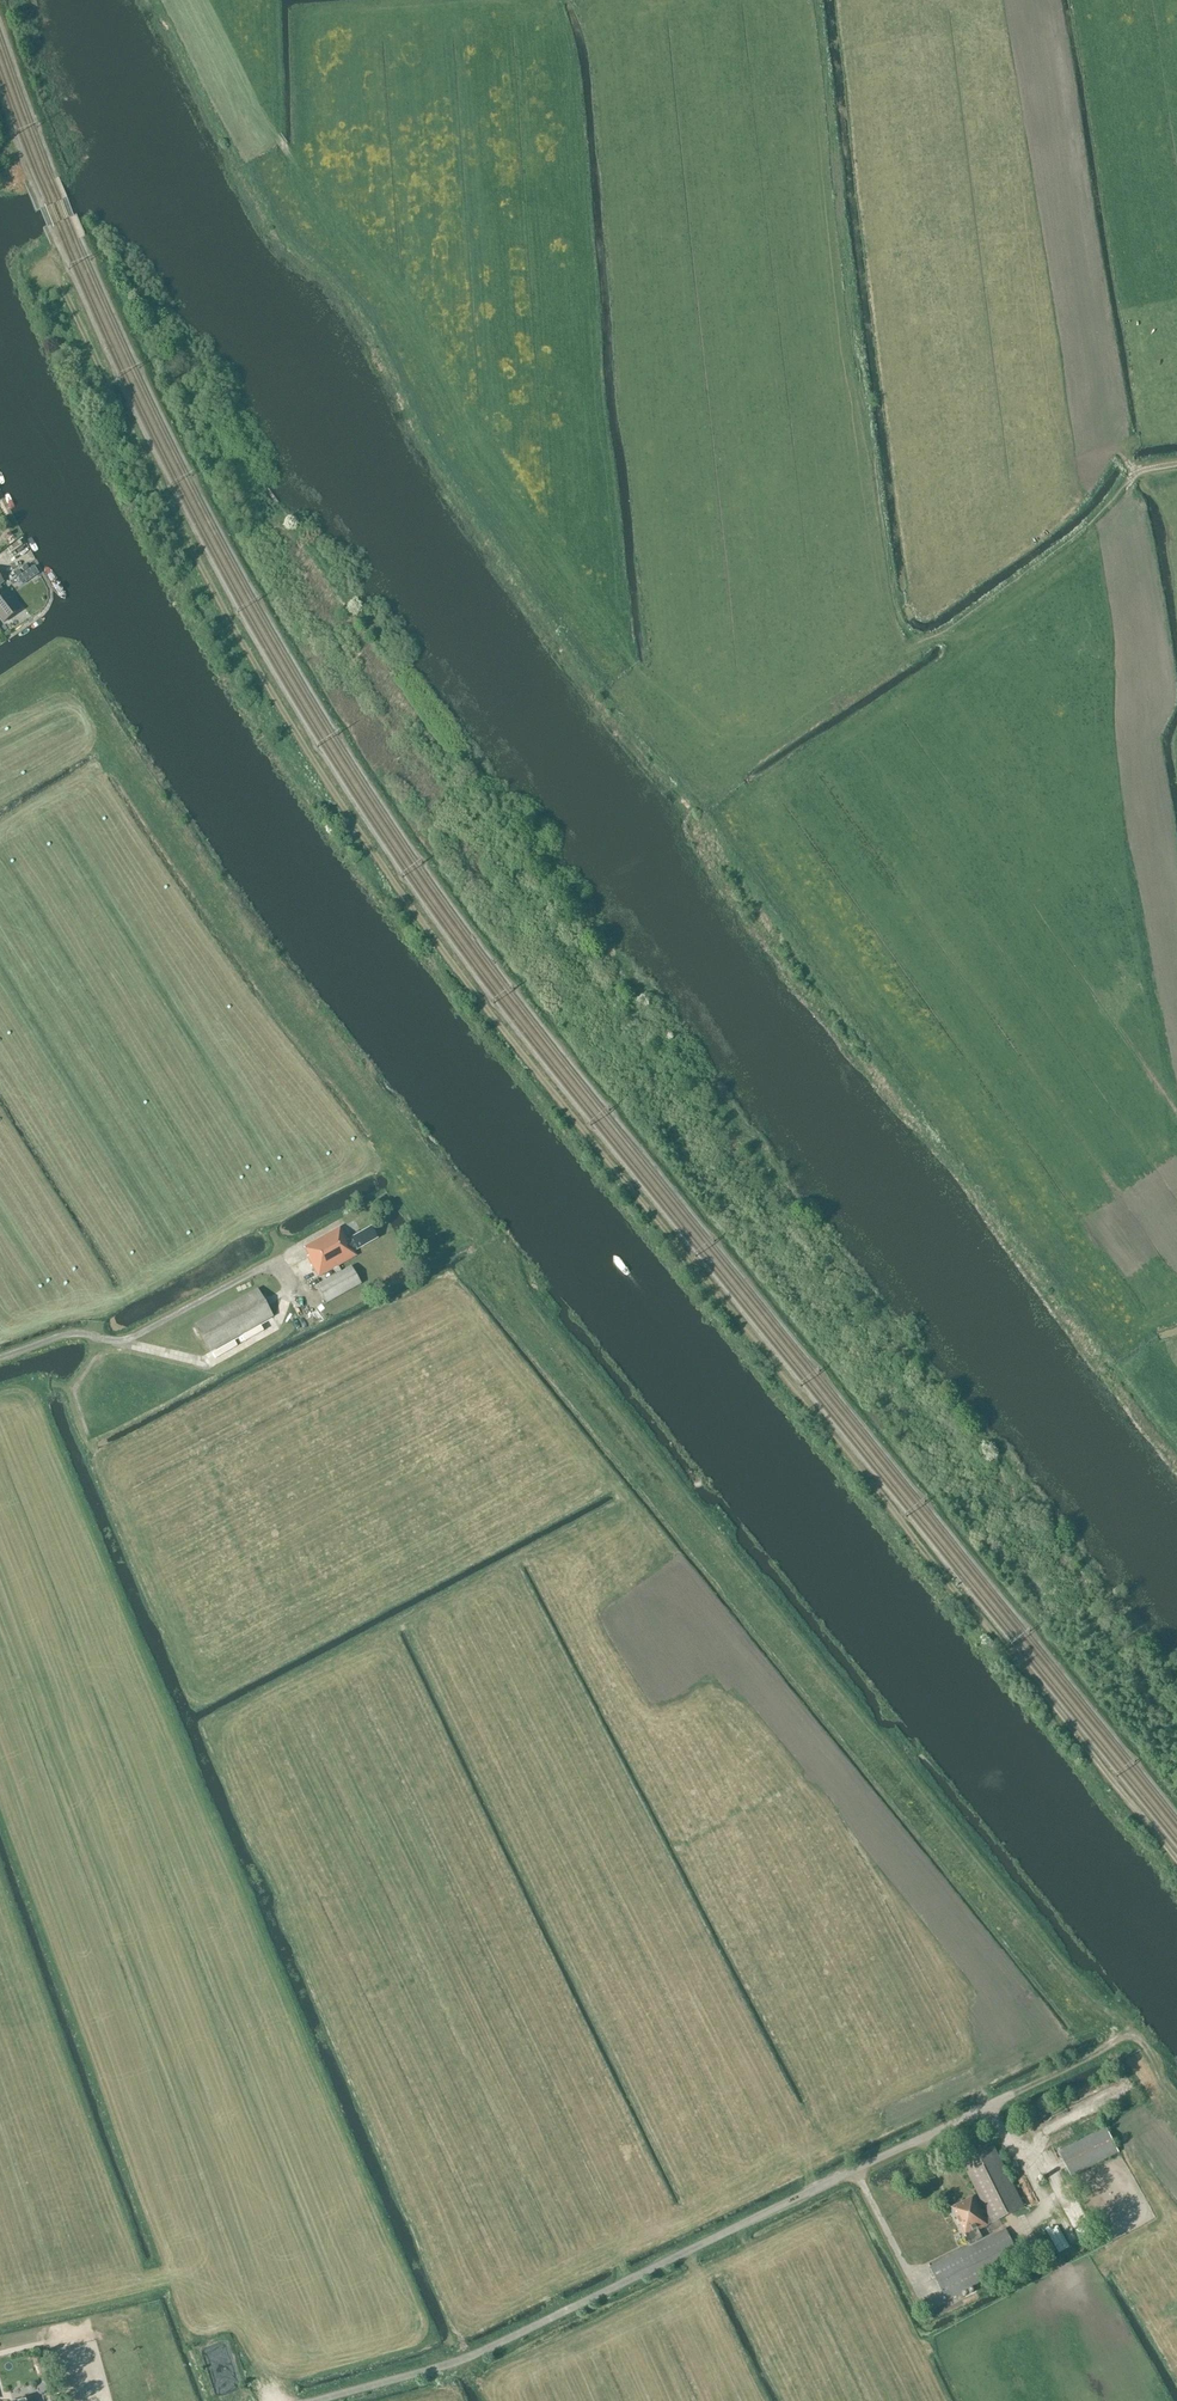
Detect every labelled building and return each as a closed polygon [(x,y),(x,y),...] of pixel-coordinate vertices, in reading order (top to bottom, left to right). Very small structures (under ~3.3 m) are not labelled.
[(2,621),(19,609),(4,590),(2,591),(0,588),(0,618),(2,621)] [(348,1241),(340,1227),(304,1248),(309,1256),(307,1257),(318,1277),(356,1256),(354,1252),(376,1239),(370,1228),(351,1239),(348,1241)] [(360,1284),(350,1267),(317,1287),(326,1304),(360,1284)] [(303,1306),(311,1302),(304,1287),(296,1291),(303,1306)] [(210,1353),(256,1327),(272,1317),(257,1290),(194,1325),(210,1353)] [(1106,2127),(1058,2152),(1071,2177),(1119,2153),(1106,2127)] [(1024,2207),(994,2148),(962,2164),(985,2210),(992,2223),(1024,2207)] [(977,2230),(992,2223),(985,2210),(981,2212),(973,2197),(951,2208),(969,2244),(981,2238),(977,2230)] [(1005,2230),(930,2267),(946,2300),(1022,2262),(1005,2230)]
